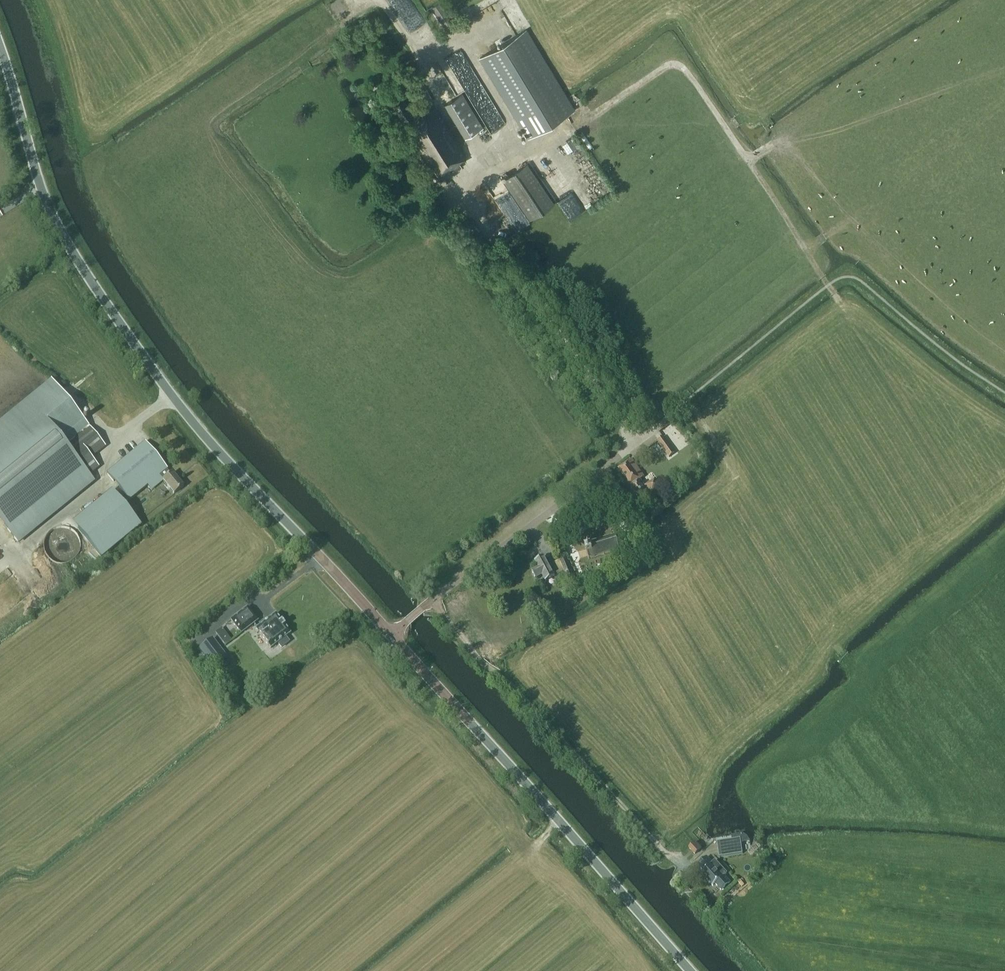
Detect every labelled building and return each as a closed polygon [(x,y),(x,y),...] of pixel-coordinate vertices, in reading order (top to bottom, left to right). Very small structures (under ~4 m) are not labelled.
[(453,23),(440,2),(432,7),(446,28),(453,23)] [(525,30),(480,57),(529,137),(573,110),(525,30)] [(445,103),(467,139),(485,128),(463,92),(445,103)] [(459,162),(466,157),(431,102),(413,113),(403,97),(393,104),(409,128),(407,129),(438,178),(452,169),(454,172),(462,167),(459,162)] [(527,163),(503,180),(530,219),(554,203),(527,163)] [(383,184),(394,200),(401,196),(390,179),(383,184)] [(582,197),(564,206),(570,219),(589,210),(582,197)] [(89,475),(99,468),(92,458),(106,447),(51,380),(0,422),(0,520),(17,541),(93,479),(89,475)] [(657,441),(669,457),(675,453),(663,437),(657,441)] [(107,473),(129,500),(161,474),(165,478),(163,480),(174,494),(183,486),(172,472),(170,474),(166,470),(167,469),(145,442),(107,473)] [(644,477),(632,459),(618,469),(639,498),(649,491),(652,495),(662,488),(656,478),(645,486),(640,479),(644,477)] [(587,555),(589,559),(619,550),(624,544),(622,538),(615,537),(585,545),(586,549),(585,549),(587,555)] [(549,566),(544,557),(535,562),(538,568),(532,572),(536,579),(542,575),(546,582),(555,577),(564,571),(573,592),(580,589),(567,559),(560,562),(559,560),(549,566)] [(583,593),(585,598),(592,594),(590,589),(583,593)] [(241,633),(257,620),(247,607),(231,620),(241,633)] [(281,647),(289,642),(285,637),(290,633),(284,626),(285,626),(281,621),(281,622),(275,614),(256,629),(271,648),(278,643),(281,647)] [(225,645),(230,641),(226,637),(221,640),(225,645)] [(214,667),(227,658),(213,638),(200,648),(214,667)] [(208,672),(211,670),(204,661),(200,663),(208,672)] [(695,842),(689,848),(695,854),(701,849),(695,842)] [(741,842),(717,845),(719,857),(743,853),(741,842)] [(713,886),(715,884),(721,891),(730,883),(725,876),(727,874),(715,861),(713,863),(707,857),(698,865),(704,871),(702,874),(713,886)]
